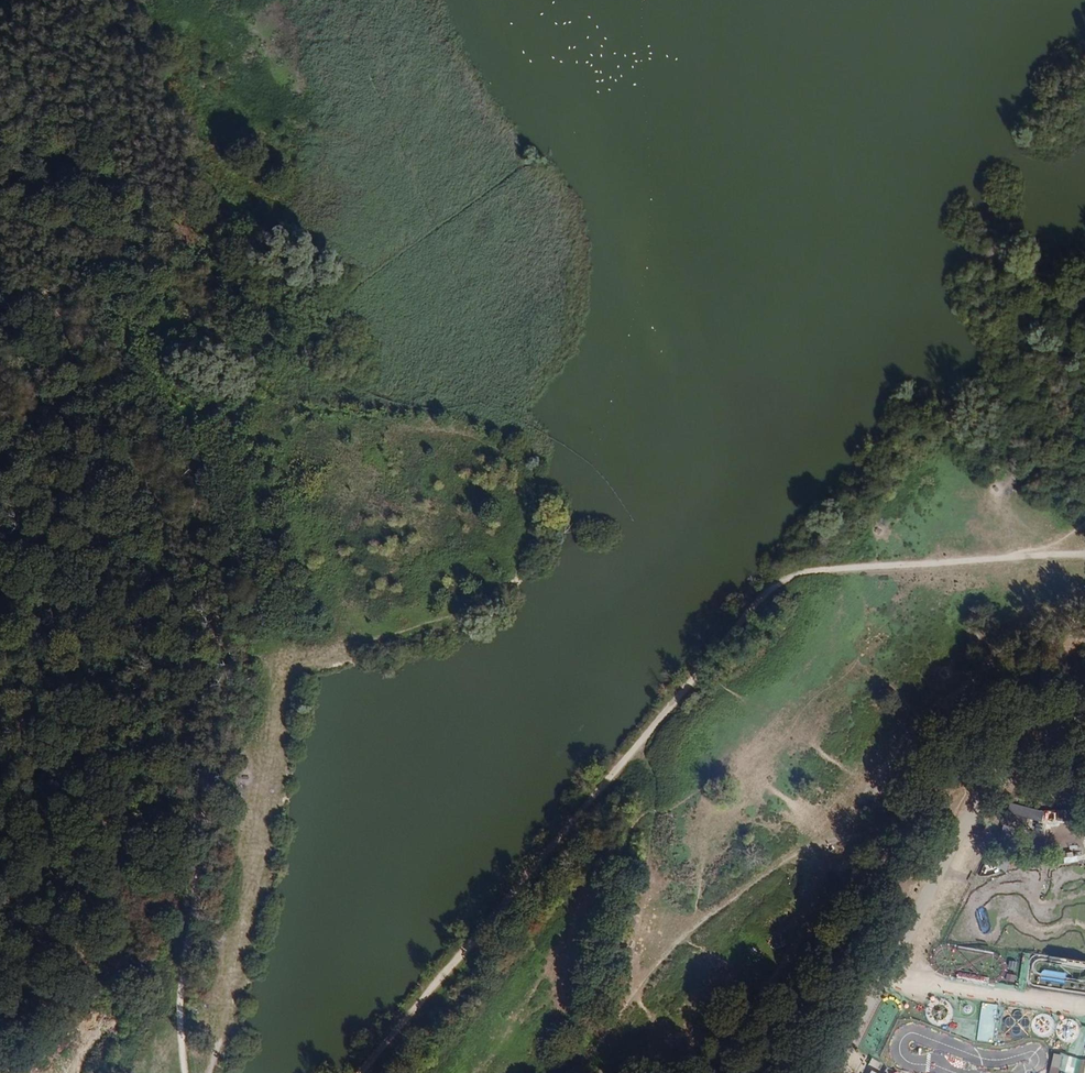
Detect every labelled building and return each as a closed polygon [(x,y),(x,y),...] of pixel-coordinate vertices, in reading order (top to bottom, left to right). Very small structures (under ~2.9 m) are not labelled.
[(959,1016),(996,1019),(997,1003),(960,1001),(959,1016)] [(1063,1055),(1054,1053),(1050,1072),(1059,1072),(1063,1055)]
